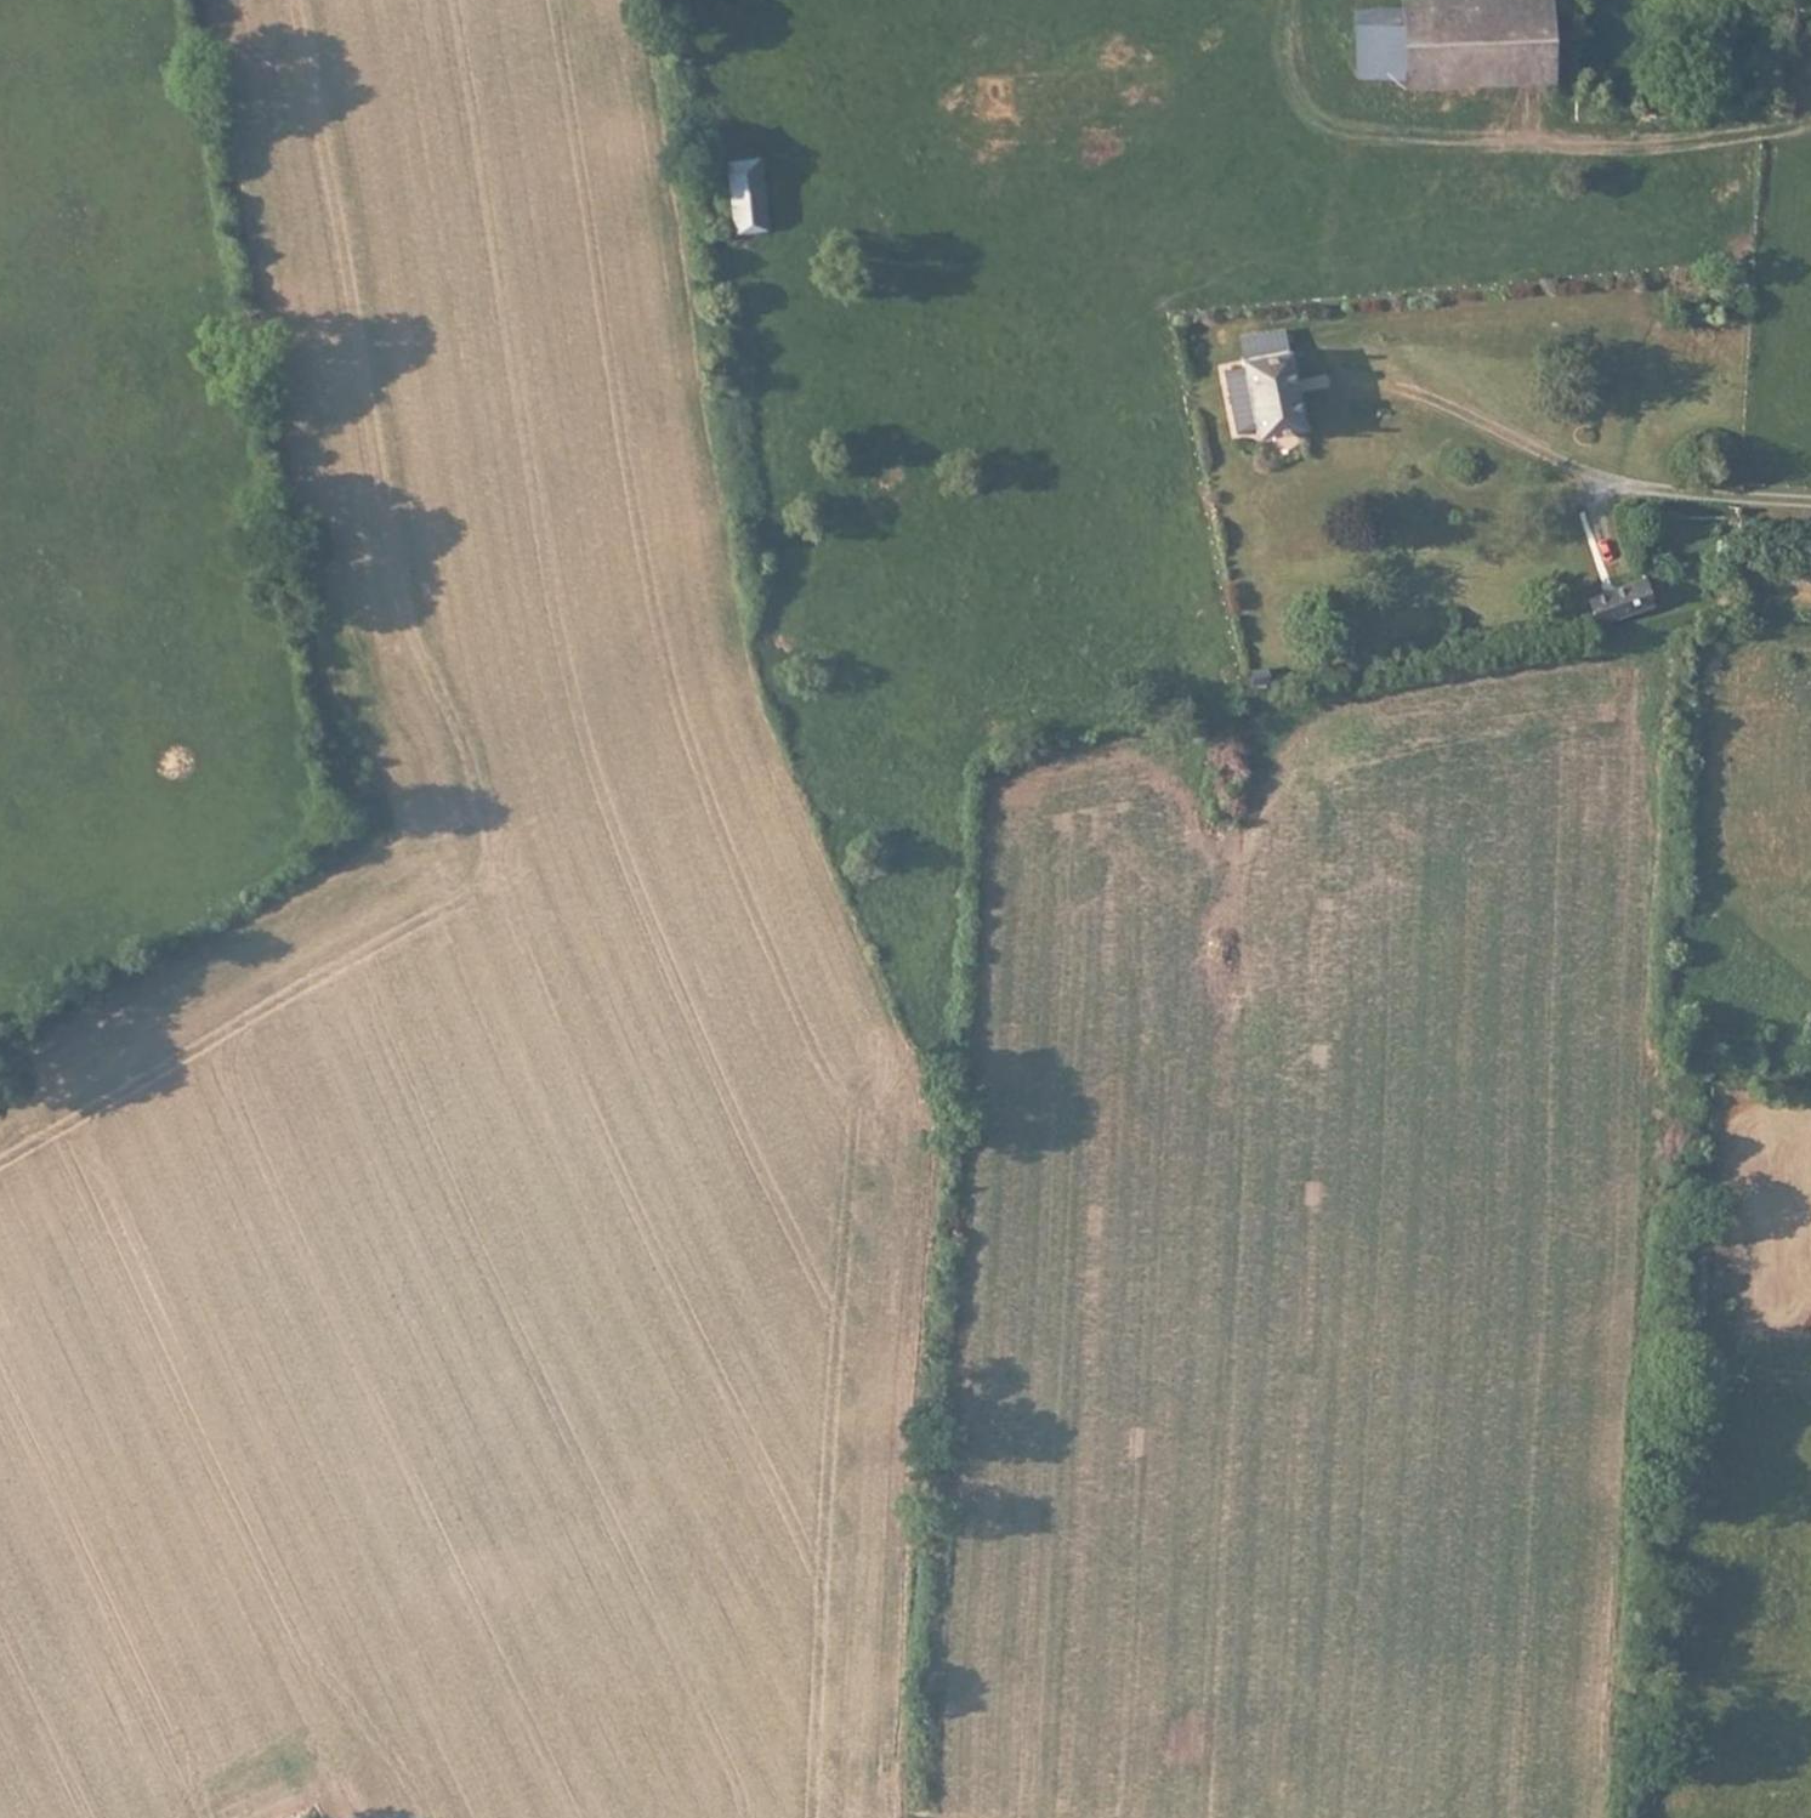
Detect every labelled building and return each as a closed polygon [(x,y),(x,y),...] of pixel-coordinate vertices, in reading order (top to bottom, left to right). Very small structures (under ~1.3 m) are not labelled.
[(1526,14),(1489,15),(1490,84),(1526,84),(1526,14)] [(1490,84),(1489,15),(1333,19),(1334,85),(1490,84)] [(757,160),(732,163),(740,233),(764,230),(757,160)] [(1300,422),(1286,348),(1238,357),(1252,431),(1300,422)] [(1650,581),(1591,595),(1597,619),(1656,605),(1650,581)]
